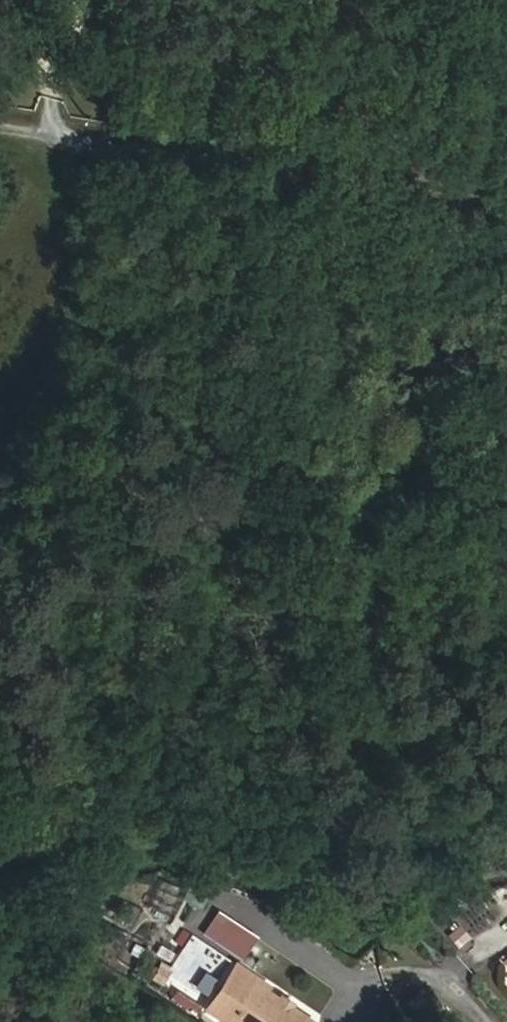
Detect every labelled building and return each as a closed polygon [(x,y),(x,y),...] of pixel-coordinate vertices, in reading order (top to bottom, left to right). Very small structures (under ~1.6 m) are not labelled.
[(200,908),(208,887),(190,880),(181,900),(200,908)] [(154,907),(169,912),(175,891),(160,887),(154,907)] [(192,928),(241,958),(255,935),(207,905),(192,928)] [(449,919),(439,907),(429,916),(439,928),(449,919)] [(140,958),(145,949),(135,944),(130,953),(140,958)] [(219,1019),(251,974),(235,963),(204,1009),(219,1019)] [(161,984),(168,972),(159,967),(153,979),(161,984)] [(290,1007),(289,1009),(276,1000),(277,998),(266,990),(269,986),(251,974),(219,1019),(223,1021),(313,1021),(290,1007)] [(200,1007),(176,990),(170,998),(194,1015),(200,1007)] [(292,1004),(279,995),(277,998),(276,1000),(289,1009),(290,1007),(292,1004)]
